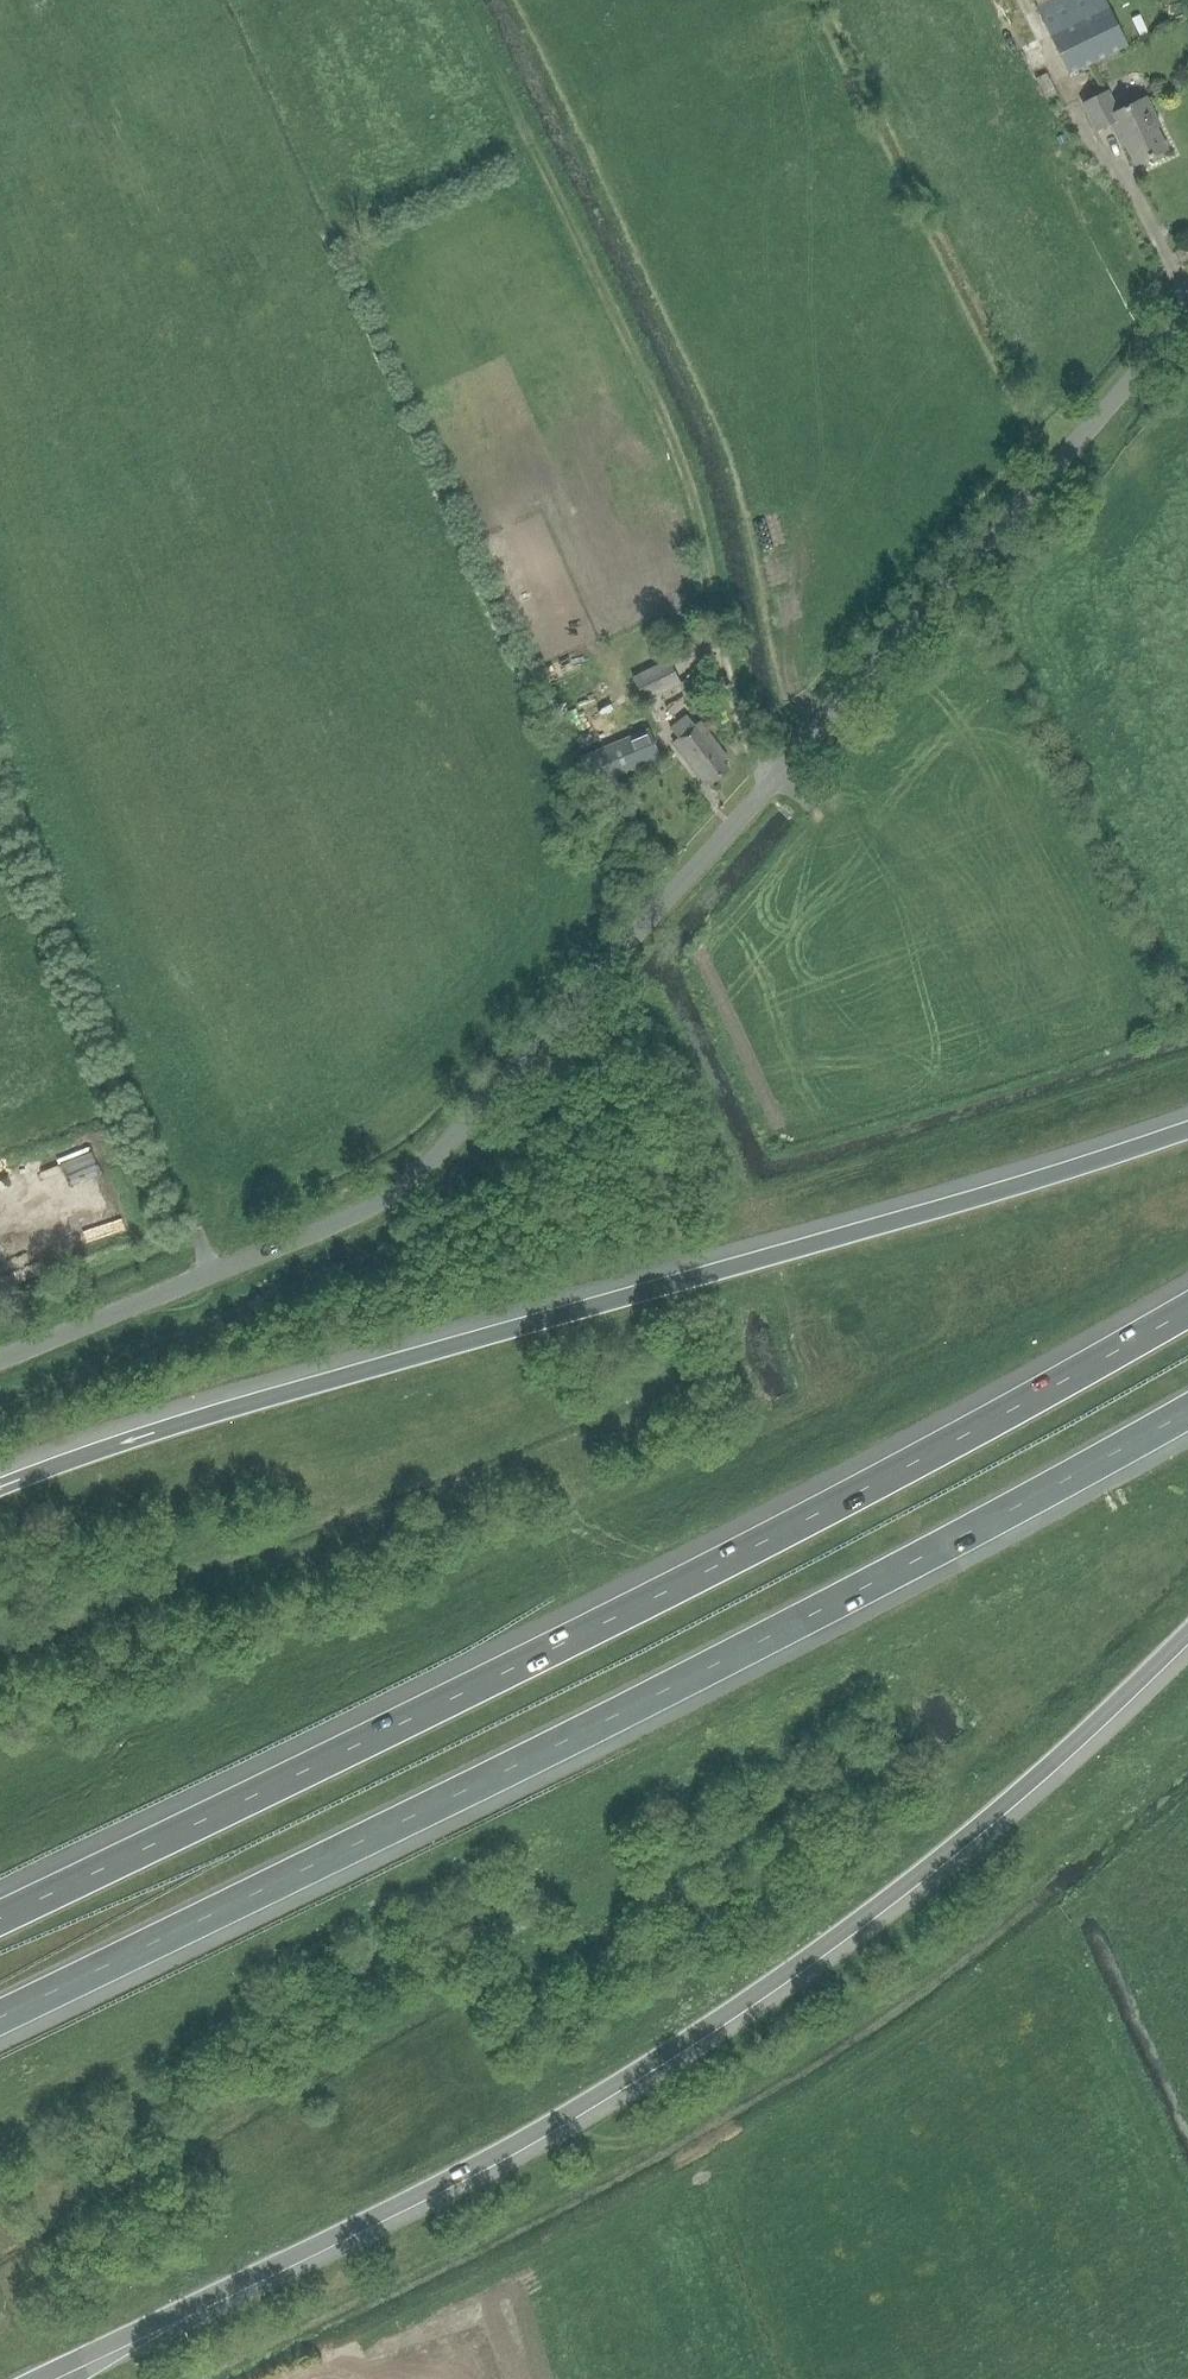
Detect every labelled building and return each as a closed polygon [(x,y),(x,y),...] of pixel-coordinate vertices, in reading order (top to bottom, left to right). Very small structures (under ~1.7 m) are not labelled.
[(1104,0),(1037,0),(1040,5),(1036,7),(1069,74),(1126,45),(1104,0)] [(1046,75),(1036,80),(1045,99),(1056,93),(1046,75)] [(1136,164),(1166,149),(1155,126),(1159,124),(1146,98),(1117,112),(1107,93),(1084,104),(1096,129),(1110,122),(1121,144),(1125,142),(1136,164)] [(632,677),(641,695),(645,702),(682,684),(670,658),(632,677)] [(670,727),(678,738),(673,742),(706,785),(710,781),(712,782),(729,769),(723,761),(728,757),(700,722),(698,723),(693,716),(690,718),(687,714),(670,727)] [(647,728),(582,756),(594,784),(659,756),(647,728)]
